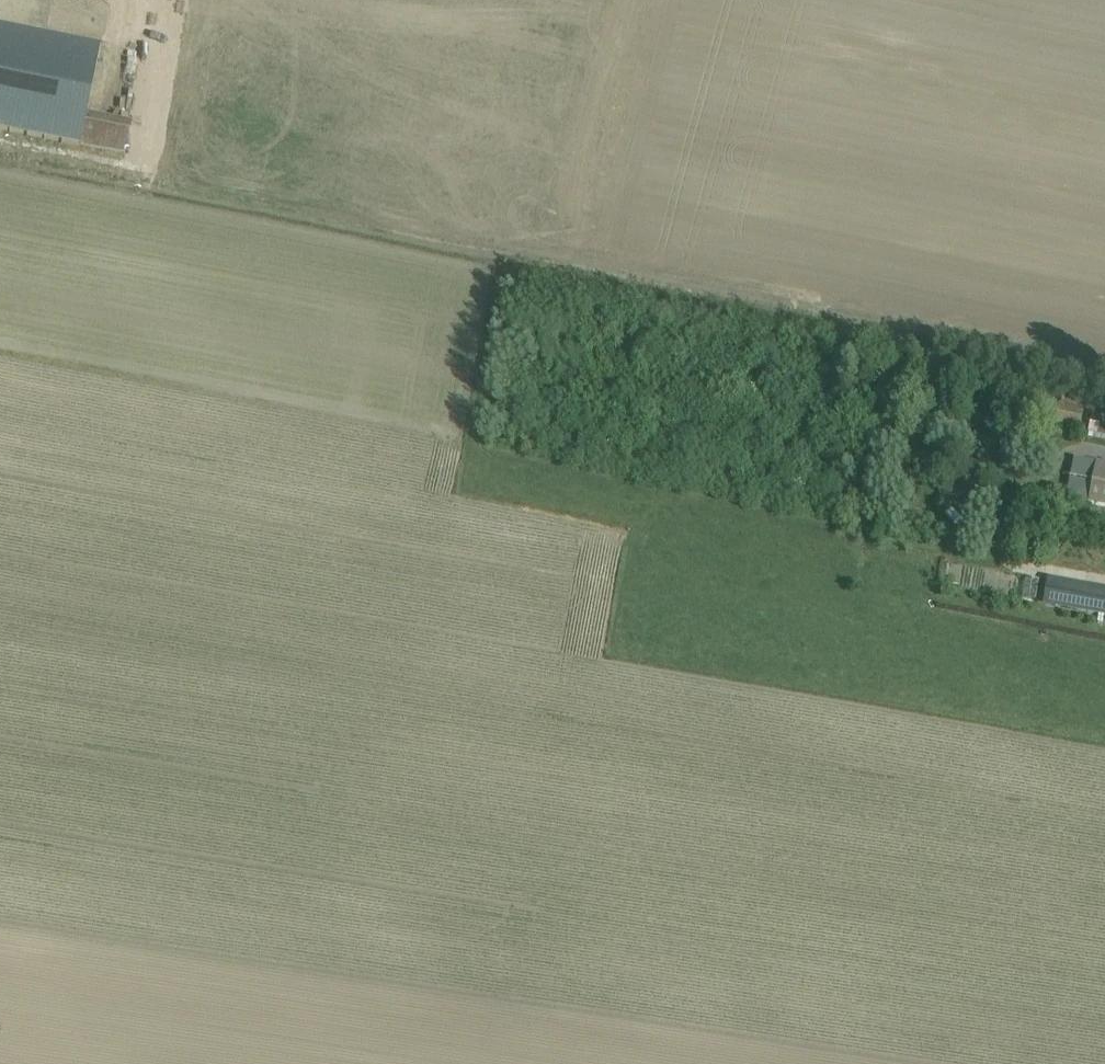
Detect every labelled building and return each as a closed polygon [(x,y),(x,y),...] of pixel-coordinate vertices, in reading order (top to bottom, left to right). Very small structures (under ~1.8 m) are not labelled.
[(86,112),(100,45),(0,25),(0,128),(80,144),(86,112)] [(86,112),(80,144),(123,153),(126,144),(131,122),(86,112)] [(1055,405),(1051,423),(1080,428),(1084,410),(1055,405)] [(1093,433),(1104,435),(1104,416),(1097,414),(1093,433)] [(1068,486),(1079,488),(1077,500),(1104,506),(1104,463),(1074,458),(1068,486)] [(1026,577),(1023,596),(1034,598),(1037,579),(1026,577)] [(1045,604),(1104,615),(1104,587),(1050,577),(1045,604)]
